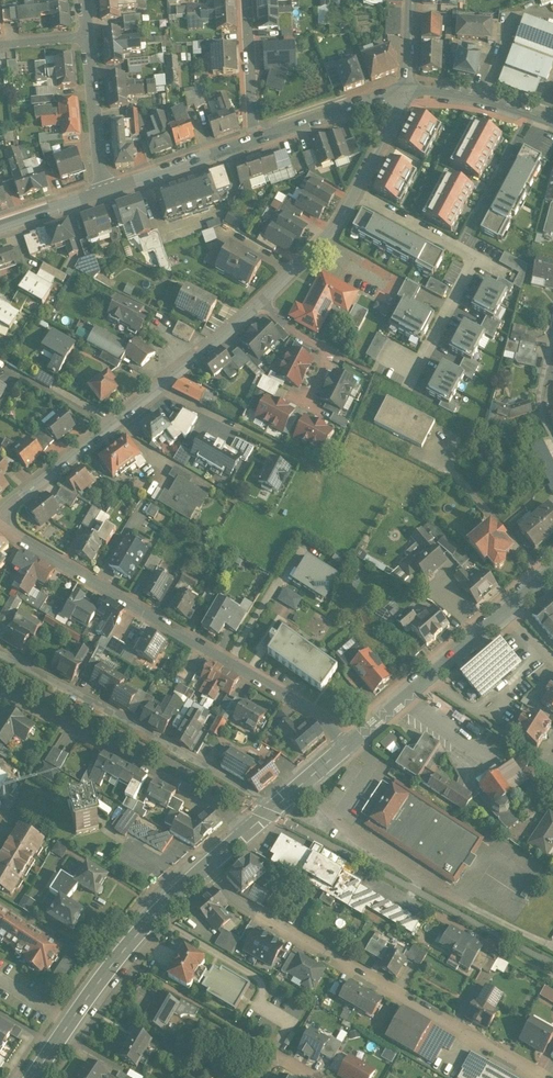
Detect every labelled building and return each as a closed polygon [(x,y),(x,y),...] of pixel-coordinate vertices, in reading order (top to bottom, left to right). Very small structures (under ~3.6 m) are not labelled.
[(49,0),(33,1),(34,8),(68,5),(67,0),(49,0)] [(100,2),(102,19),(119,17),(119,9),(137,7),(146,6),(146,0),(123,0),(100,2)] [(200,8),(201,14),(236,12),(235,0),(215,0),(216,7),(201,8),(200,8)] [(258,11),(292,9),(291,2),(288,2),(281,3),(277,5),(277,0),(257,0),(258,11)] [(26,9),(18,10),(19,22),(40,20),(40,15),(50,14),(51,24),(56,24),(56,26),(60,26),(61,30),(70,29),(68,5),(34,8),(26,9)] [(201,5),(187,6),(187,9),(177,10),(177,15),(187,15),(201,14),(200,8),(201,8),(201,5)] [(329,7),(321,7),(321,23),(330,23),(329,7)] [(292,9),(258,11),(259,28),(279,27),(278,16),(285,15),(285,17),(292,16),(292,9)] [(401,10),(387,9),(386,35),(400,35),(401,10)] [(18,10),(2,11),(3,24),(19,22),(18,10)] [(201,14),(187,15),(188,29),(203,29),(203,24),(208,23),(208,20),(216,19),(217,30),(237,29),(236,12),(201,14)] [(141,14),(123,16),(124,24),(137,23),(141,22),(141,14)] [(429,16),(423,16),(422,38),(435,39),(436,17),(429,16)] [(524,18),(501,84),(533,95),(539,79),(546,82),(552,64),(552,28),(524,18)] [(491,22),(458,20),(457,37),(488,39),(490,39),(491,22)] [(498,22),(491,21),(491,22),(490,39),(488,39),(488,42),(495,43),(496,39),(498,22)] [(137,23),(124,24),(125,31),(138,30),(137,23)] [(120,30),(103,31),(104,48),(141,44),(140,38),(121,40),(120,30)] [(171,36),(140,38),(141,44),(145,44),(146,44),(171,43),(171,36)] [(222,41),(199,42),(199,50),(212,49),(212,47),(223,47),(222,41)] [(295,43),(263,45),(264,68),(271,68),(271,71),(267,87),(281,90),(286,71),(283,70),(296,69),(295,43)] [(442,48),(433,48),(433,43),(425,43),(424,47),(421,47),(420,70),(423,70),(423,73),(430,73),(430,71),(441,71),(442,48)] [(141,44),(104,48),(106,64),(124,63),(123,53),(141,51),(141,44)] [(223,47),(212,47),(212,49),(213,74),(236,73),(235,46),(223,47)] [(374,53),(372,49),(361,53),(371,81),(399,71),(390,47),(374,53)] [(475,50),(463,48),(462,53),(460,53),(456,73),(457,73),(458,75),(464,77),(466,75),(475,77),(479,57),(474,56),(475,50)] [(72,54),(55,55),(55,65),(46,66),(45,62),(35,63),(36,74),(74,70),(72,54)] [(177,57),(167,58),(167,68),(164,68),(165,75),(165,86),(165,87),(179,86),(177,57)] [(150,58),(127,60),(128,68),(150,65),(150,58)] [(16,61),(7,62),(8,76),(17,75),(16,61)] [(355,61),(343,66),(342,62),(335,64),(338,73),(342,84),(344,91),(364,84),(355,61)] [(335,64),(334,62),(324,66),(332,88),(342,84),(338,73),(335,64)] [(74,70),(36,74),(37,84),(47,83),(47,79),(57,78),(57,88),(75,87),(74,70)] [(125,73),(107,75),(109,91),(144,88),(143,82),(126,83),(125,73)] [(165,75),(154,76),(155,80),(156,87),(165,86),(165,75)] [(144,88),(109,91),(110,108),(128,106),(127,96),(144,95),(144,88)] [(195,92),(185,93),(187,108),(194,105),(195,109),(195,94),(195,92)] [(203,93),(195,94),(195,109),(205,105),(203,93)] [(222,114),(208,120),(215,138),(238,129),(232,111),(226,95),(216,98),(222,114)] [(54,96),(40,97),(41,104),(54,103),(54,96)] [(77,100),(59,102),(60,113),(42,114),(41,114),(33,115),(33,121),(42,121),(78,117),(77,100)] [(184,108),(167,114),(168,125),(170,130),(176,146),(194,139),(188,121),(184,108)] [(138,110),(126,112),(127,118),(130,118),(130,121),(131,138),(140,137),(139,127),(139,119),(138,110)] [(167,112),(150,118),(156,134),(145,137),(152,155),(171,148),(165,132),(170,130),(168,125),(167,114),(167,112)] [(398,145),(421,157),(425,149),(429,151),(437,136),(433,134),(438,126),(415,114),(410,123),(409,123),(402,135),(403,135),(398,145)] [(78,117),(42,121),(43,127),(61,125),(62,135),(62,136),(63,136),(80,134),(78,117)] [(123,117),(113,118),(113,123),(111,123),(115,168),(134,166),(133,157),(137,157),(137,151),(133,152),(132,148),(125,149),(124,142),(131,141),(131,138),(130,121),(123,122),(123,117)] [(454,166),(479,180),(498,144),(500,140),(502,137),(477,124),(473,132),(469,130),(454,157),(458,159),(454,166)] [(433,134),(437,136),(441,128),(438,126),(433,134)] [(327,139),(326,139),(334,161),(334,163),(348,158),(343,143),(340,134),(327,139)] [(62,135),(39,137),(40,145),(49,144),(63,142),(63,136),(62,136),(62,135)] [(327,139),(326,137),(312,142),(321,166),(334,161),(326,139),(327,139)] [(354,139),(343,143),(348,158),(360,154),(358,149),(354,139)] [(49,144),(40,145),(45,159),(53,157),(49,144)] [(18,149),(5,154),(14,178),(13,178),(20,198),(25,196),(25,197),(34,194),(27,174),(22,175),(21,172),(26,171),(23,163),(18,149)] [(425,149),(421,157),(425,159),(429,151),(425,149)] [(542,158),(524,149),(520,157),(523,159),(520,164),(492,216),(493,216),(491,221),(487,219),(480,231),(498,240),(498,239),(502,241),(502,240),(499,238),(502,232),(505,234),(511,224),(507,222),(511,215),(515,217),(519,208),(516,207),(519,201),(522,203),(526,195),(523,193),(526,187),(529,189),(534,181),(530,179),(533,173),(537,175),(541,167),(538,165),(542,158)] [(77,151),(54,159),(61,179),(81,172),(82,169),(77,151)] [(310,151),(303,154),(308,169),(315,166),(310,151)] [(270,153),(235,165),(241,184),(249,181),(263,176),(267,175),(276,172),(270,153)] [(487,219),(491,221),(493,216),(492,216),(520,164),(523,159),(520,157),(487,219)] [(32,172),(27,174),(34,194),(42,191),(42,190),(47,188),(40,169),(36,158),(23,163),(26,171),(31,169),(32,172)] [(542,158),(538,165),(541,167),(543,168),(546,163),(544,161),(545,160),(542,158)] [(409,180),(413,172),(390,160),(385,169),(384,169),(378,181),(379,181),(374,191),(396,203),(400,195),(404,197),(413,182),(409,180)] [(276,172),(267,175),(268,177),(271,186),(296,178),(292,167),(276,172)] [(210,180),(202,183),(197,184),(157,198),(165,220),(179,216),(182,215),(186,214),(208,206),(218,203),(215,192),(229,188),(223,170),(208,175),(210,180)] [(409,180),(413,182),(417,174),(413,172),(409,180)] [(324,181),(310,173),(306,180),(312,183),(312,182),(320,187),(324,181)] [(533,173),(530,179),(534,181),(536,182),(539,176),(537,175),(533,173)] [(441,182),(445,184),(449,176),(445,174),(441,182)] [(263,176),(249,181),(252,189),(266,184),(264,178),(263,176)] [(426,219),(451,232),(452,229),(455,225),(474,189),(449,176),(445,184),(441,182),(427,209),(430,211),(426,219)] [(320,187),(312,182),(312,183),(305,195),(304,194),(327,207),(334,195),(320,187)] [(526,187),(523,193),(526,195),(529,196),(532,190),(529,189),(526,187)] [(327,207),(304,194),(298,204),(297,207),(304,211),(319,219),(326,207),(327,207)] [(400,195),(396,203),(400,205),(404,197),(400,195)] [(298,204),(287,197),(282,206),(301,217),(304,211),(297,207),(298,204)] [(140,198),(116,206),(123,226),(133,223),(138,237),(151,233),(146,219),(147,218),(140,198)] [(519,201),(516,207),(519,208),(521,210),(524,204),(522,203),(519,201)] [(552,202),(552,204),(551,204),(543,233),(551,235),(552,236),(552,203),(552,202)] [(208,206),(186,214),(187,217),(209,210),(208,206)] [(301,217),(282,206),(278,213),(284,216),(292,220),(295,214),(301,217)] [(104,210),(81,218),(88,239),(98,236),(109,232),(113,243),(121,241),(116,228),(111,230),(104,210)] [(229,211),(225,221),(239,228),(244,217),(229,211)] [(430,254),(409,243),(410,242),(402,238),(396,235),(388,231),(382,228),(382,227),(368,220),(370,216),(362,212),(353,230),(351,233),(352,234),(354,230),(360,233),(358,237),(366,241),(368,238),(374,241),(372,244),(380,248),(382,245),(387,248),(386,251),(394,256),(395,253),(401,256),(399,259),(408,263),(409,260),(417,264),(415,267),(425,272),(426,269),(433,272),(431,275),(432,276),(434,273),(435,273),(444,256),(432,250),(430,254)] [(292,220),(284,216),(277,228),(273,226),(299,241),(306,228),(292,220)] [(219,219),(206,223),(209,229),(221,225),(219,219)] [(68,222),(46,230),(52,249),(65,244),(74,242),(72,234),(75,233),(73,229),(70,230),(68,222)] [(299,241),(273,226),(266,238),(266,239),(278,245),(288,251),(295,239),(299,241)] [(206,244),(218,240),(214,229),(202,233),(206,244)] [(46,230),(24,237),(30,256),(52,249),(46,230)] [(158,230),(151,233),(138,237),(144,255),(153,252),(155,254),(160,269),(171,274),(171,273),(158,230)] [(502,232),(499,238),(502,240),(505,241),(508,235),(505,234),(502,232)] [(278,245),(266,239),(266,238),(261,235),(257,242),(274,252),(278,245)] [(88,239),(80,241),(86,258),(94,255),(90,243),(89,243),(88,239)] [(74,242),(65,244),(69,256),(78,254),(74,242)] [(261,263),(229,245),(216,267),(224,272),(240,281),(241,281),(249,285),(261,263)] [(18,247),(11,249),(16,266),(23,264),(18,247)] [(4,266),(4,267),(15,264),(16,266),(11,249),(0,253),(0,267),(4,266)] [(499,263),(509,268),(514,259),(504,253),(499,263)] [(86,258),(79,260),(74,269),(93,279),(100,272),(94,255),(86,258)] [(509,268),(519,274),(525,277),(528,266),(514,259),(509,268)] [(537,259),(531,284),(532,284),(533,278),(546,281),(544,288),(552,290),(552,263),(537,259)] [(67,275),(43,263),(39,271),(40,271),(55,279),(62,283),(67,275)] [(55,279),(40,271),(37,277),(51,285),(55,279)] [(37,277),(29,273),(18,291),(29,297),(43,305),(53,286),(51,285),(37,277)] [(322,274),(303,309),(296,305),(290,316),(297,320),(296,322),(317,333),(333,304),(347,312),(357,293),(322,274)] [(513,285),(514,285),(521,289),(525,277),(519,274),(513,285)] [(499,278),(495,285),(508,292),(507,292),(509,293),(514,285),(513,285),(499,278)] [(397,297),(403,300),(403,299),(412,304),(421,287),(407,279),(397,297)] [(431,279),(425,290),(443,298),(448,288),(431,279)] [(495,285),(486,280),(471,307),(487,315),(493,319),(494,318),(507,292),(508,292),(495,285)] [(217,303),(186,287),(176,307),(177,308),(178,306),(185,310),(184,312),(198,319),(199,317),(206,321),(206,322),(206,323),(217,303)] [(0,301),(0,325),(10,331),(29,297),(18,291),(10,306),(0,301)] [(142,311),(118,299),(108,317),(133,329),(134,332),(138,333),(139,334),(143,326),(142,325),(143,321),(138,319),(142,311)] [(403,299),(403,300),(389,326),(390,327),(391,326),(398,330),(398,331),(411,338),(412,337),(419,341),(418,342),(420,343),(434,315),(420,308),(419,310),(416,309),(418,307),(412,304),(403,299)] [(387,309),(375,303),(372,309),(384,315),(387,309)] [(367,312),(355,306),(347,323),(358,329),(367,312)] [(493,319),(487,315),(483,323),(497,331),(502,322),(494,318),(493,319)] [(272,330),(263,321),(252,331),(269,348),(279,338),(280,337),(272,330)] [(195,330),(178,322),(172,334),(189,342),(195,330)] [(479,330),(464,322),(449,349),(465,357),(471,361),(471,360),(485,334),(479,330)] [(483,323),(479,330),(485,334),(493,339),(497,331),(483,323)] [(289,336),(278,324),(272,330),(280,337),(279,338),(283,342),(289,336)] [(398,330),(391,326),(390,327),(391,327),(388,332),(395,335),(397,331),(398,331),(398,330)] [(131,346),(96,327),(87,342),(103,352),(121,362),(125,354),(142,366),(155,354),(135,340),(131,346)] [(75,344),(52,331),(43,346),(57,354),(48,369),(57,374),(75,344)] [(252,331),(242,342),(251,351),(258,359),(259,358),(269,348),(252,331)] [(522,334),(512,332),(510,340),(520,342),(522,334)] [(377,361),(388,339),(377,334),(366,355),(377,361)] [(537,337),(522,334),(520,342),(535,345),(537,337)] [(419,341),(412,337),(411,338),(412,338),(409,343),(416,346),(418,342),(419,341)] [(510,340),(508,340),(505,350),(518,353),(516,360),(518,363),(535,366),(537,356),(532,355),(533,353),(534,352),(535,345),(520,342),(510,340)] [(301,346),(295,343),(291,349),(298,353),(301,346)] [(221,347),(203,362),(214,376),(223,369),(230,379),(239,372),(238,370),(232,362),(231,360),(221,347)] [(238,348),(232,353),(235,357),(231,360),(232,362),(238,370),(250,360),(246,356),(238,348)] [(291,349),(284,363),(305,374),(312,360),(298,353),(291,349)] [(258,359),(251,351),(246,356),(250,360),(258,367),(263,362),(259,358),(258,359)] [(121,362),(103,352),(99,359),(117,369),(121,362)] [(465,357),(461,365),(475,372),(479,364),(471,360),(471,361),(465,357)] [(458,370),(442,362),(426,392),(442,400),(449,404),(450,403),(464,376),(465,374),(458,370)] [(305,374),(284,363),(278,376),(277,376),(285,380),(298,387),(305,374)] [(461,365),(458,370),(465,374),(464,376),(472,380),(475,372),(461,365)] [(54,380),(39,372),(35,379),(50,388),(54,380)] [(278,376),(271,372),(268,379),(280,385),(282,387),(285,380),(277,376),(278,376)] [(351,380),(334,372),(327,385),(348,396),(355,382),(351,380)] [(108,374),(89,388),(101,403),(117,391),(112,384),(114,382),(108,374)] [(268,379),(263,376),(259,386),(261,387),(259,390),(274,397),(280,385),(268,379)] [(206,391),(184,380),(172,389),(200,403),(202,399),(206,391)] [(348,396),(327,385),(320,398),(337,407),(341,409),(348,396)] [(280,404),(267,397),(256,418),(269,425),(280,404)] [(433,422),(387,399),(374,424),(412,443),(422,448),(435,423),(433,422)] [(449,404),(442,400),(439,406),(453,414),(457,407),(450,403),(449,404)] [(507,404),(505,405),(505,404),(498,403),(497,403),(491,402),(489,411),(491,412),(488,422),(501,425),(510,419),(532,412),(529,401),(515,405),(516,407),(512,409),(511,407),(511,406),(508,405),(507,404)] [(294,411),(280,404),(269,425),(283,432),(292,414),(294,411)] [(75,426),(63,412),(45,427),(56,439),(57,441),(68,431),(74,426),(75,426)] [(174,425),(182,436),(185,440),(198,419),(183,412),(178,418),(175,423),(174,425)] [(159,413),(141,427),(153,442),(166,432),(174,442),(182,436),(174,425),(170,428),(159,413)] [(289,433),(297,418),(292,414),(283,432),(289,435),(289,433)] [(170,420),(175,423),(178,418),(174,415),(170,420)] [(319,424),(305,417),(303,421),(295,436),(294,438),(308,445),(319,424)] [(297,418),(289,433),(295,436),(303,421),(297,418)] [(319,424),(308,445),(321,452),(332,431),(319,424)] [(45,427),(33,436),(49,445),(56,439),(45,427)] [(494,431),(484,429),(482,438),(481,439),(482,439),(494,431)] [(49,445),(33,436),(30,440),(35,446),(37,445),(43,452),(49,445)] [(229,450),(203,436),(193,453),(192,456),(229,478),(241,457),(229,450)] [(127,438),(99,459),(113,477),(119,472),(120,474),(135,463),(139,468),(146,463),(140,456),(141,456),(127,438)] [(30,440),(21,447),(6,439),(2,446),(0,450),(0,452),(11,458),(14,453),(26,467),(43,453),(43,452),(37,445),(35,446),(30,440)] [(254,448),(236,439),(229,450),(241,457),(246,461),(254,448)] [(530,445),(543,469),(552,464),(552,461),(542,439),(530,445)] [(186,467),(192,456),(193,453),(181,447),(173,460),(186,467)] [(347,450),(344,463),(355,466),(358,452),(347,450)] [(9,468),(0,459),(0,477),(9,468)] [(290,469),(270,459),(258,482),(263,485),(262,488),(271,493),(273,490),(278,492),(290,469)] [(543,469),(552,489),(552,464),(543,469)] [(73,474),(66,480),(68,482),(61,488),(76,497),(80,495),(77,491),(78,490),(81,493),(82,493),(81,491),(86,487),(88,488),(96,481),(91,475),(88,477),(80,468),(79,469),(78,467),(71,472),(73,474)] [(191,478),(176,469),(172,475),(179,479),(188,484),(191,478)] [(8,486),(0,478),(0,495),(8,486)] [(188,484),(179,479),(169,495),(165,493),(160,501),(185,516),(194,502),(199,505),(205,494),(188,484)] [(76,497),(61,488),(61,489),(57,495),(61,501),(71,507),(77,498),(76,497)] [(47,494),(27,509),(28,510),(34,517),(40,526),(60,510),(47,494)] [(92,499),(84,495),(82,497),(80,495),(76,497),(77,498),(89,504),(92,499)] [(159,509),(151,504),(145,514),(154,519),(159,509)] [(519,530),(535,548),(552,533),(552,510),(548,505),(519,530)] [(92,506),(82,525),(90,530),(101,511),(92,506)] [(169,524),(173,517),(161,511),(157,517),(169,524)] [(160,527),(149,520),(146,527),(157,533),(160,527)] [(86,533),(75,553),(91,562),(93,559),(94,560),(97,555),(96,554),(102,543),(106,546),(115,530),(106,525),(99,537),(93,533),(91,536),(86,533)] [(510,548),(490,526),(476,538),(474,536),(467,542),(469,544),(469,545),(484,563),(487,560),(494,569),(499,569),(503,566),(504,561),(500,556),(508,549),(509,549),(510,548)] [(429,531),(424,535),(420,530),(412,538),(421,548),(400,566),(409,577),(417,569),(426,579),(445,561),(433,547),(434,546),(431,543),(433,541),(429,536),(431,534),(429,531)] [(126,537),(109,567),(130,579),(133,574),(131,573),(135,566),(137,567),(147,549),(126,537)] [(459,549),(445,537),(438,543),(453,555),(459,549)] [(6,560),(1,556),(9,547),(0,539),(0,566),(6,560)] [(39,559),(23,550),(13,566),(13,567),(13,566),(21,571),(14,582),(22,587),(39,560),(39,559)] [(163,561),(152,555),(144,567),(155,573),(158,568),(159,568),(163,561)] [(352,565),(335,555),(332,560),(342,566),(338,572),(345,577),(352,565)] [(321,566),(308,558),(294,580),(309,590),(316,580),(313,578),(321,566)] [(39,559),(39,560),(22,587),(20,590),(28,595),(30,592),(37,581),(45,585),(55,569),(39,559)] [(185,572),(174,566),(170,572),(181,578),(185,572)] [(460,567),(453,573),(456,575),(462,570),(460,567)] [(158,568),(155,573),(153,578),(152,577),(147,585),(148,586),(144,593),(159,602),(171,583),(163,578),(166,573),(159,568),(158,568)] [(309,590),(325,600),(339,578),(326,570),(319,581),(316,580),(309,590)] [(483,571),(472,581),(462,570),(456,575),(454,577),(464,588),(464,589),(477,604),(477,603),(496,586),(483,571)] [(198,582),(184,573),(181,578),(180,579),(186,583),(195,588),(198,582)] [(186,583),(180,579),(174,590),(179,593),(180,591),(181,591),(186,583)] [(20,590),(14,587),(9,595),(15,598),(16,597),(20,590)] [(216,592),(208,587),(201,599),(209,604),(216,592)] [(302,599),(284,588),(277,600),(294,611),(302,599)] [(28,595),(20,590),(16,597),(22,600),(32,606),(36,600),(28,595)] [(181,591),(180,591),(179,593),(170,609),(186,618),(190,620),(194,612),(190,610),(198,597),(187,590),(185,593),(181,591)] [(36,600),(32,606),(39,610),(43,604),(48,596),(41,592),(36,600)] [(84,597),(76,593),(62,615),(62,616),(70,621),(71,620),(72,618),(87,627),(95,613),(96,612),(81,603),(84,597)] [(10,598),(0,615),(0,617),(9,622),(22,600),(16,597),(15,598),(14,600),(10,598)] [(532,616),(543,628),(552,619),(552,597),(532,616)] [(124,610),(104,598),(96,612),(95,613),(104,618),(96,631),(108,638),(124,610)] [(218,598),(201,627),(219,638),(225,627),(228,628),(238,610),(218,598)] [(52,608),(43,604),(39,610),(55,620),(59,613),(51,609),(52,608)] [(433,608),(418,621),(408,610),(402,616),(404,618),(398,623),(396,621),(406,633),(412,628),(427,646),(449,627),(433,608)] [(238,610),(228,628),(236,633),(247,615),(238,610)] [(41,625),(20,612),(13,624),(14,624),(4,641),(20,651),(30,634),(34,637),(41,625)] [(70,621),(62,616),(62,615),(59,613),(55,620),(70,629),(74,622),(71,620),(70,621)] [(396,621),(390,614),(384,620),(392,625),(396,621)] [(58,622),(47,615),(44,620),(55,627),(58,622)] [(543,628),(552,638),(552,640),(552,619),(543,628)] [(66,626),(58,622),(55,627),(63,631),(66,626)] [(81,636),(66,626),(63,631),(78,641),(81,636)] [(337,669),(282,630),(277,639),(270,649),(268,653),(321,691),(337,669)] [(166,642),(148,632),(138,649),(136,653),(153,663),(166,642)] [(262,644),(270,649),(277,639),(268,634),(262,644)] [(119,641),(112,637),(108,643),(104,649),(112,653),(119,641)] [(108,643),(101,639),(97,645),(104,649),(108,643)] [(422,651),(412,640),(405,647),(406,647),(414,657),(414,658),(422,651)] [(128,646),(119,641),(112,653),(121,659),(128,646)] [(501,643),(462,676),(474,690),(475,690),(481,697),(519,664),(501,643)] [(128,646),(121,659),(130,664),(136,653),(138,649),(129,644),(128,646)] [(390,678),(367,652),(364,654),(358,646),(350,652),(357,660),(351,666),(353,668),(373,692),(373,693),(374,693),(391,679),(390,678)] [(73,659),(62,653),(52,669),(71,680),(81,663),(87,652),(79,647),(73,659)] [(350,652),(340,661),(349,671),(353,668),(351,666),(357,660),(350,652)] [(91,659),(82,675),(92,681),(101,665),(91,659)] [(211,661),(201,679),(210,684),(215,687),(225,670),(211,661)] [(114,695),(121,685),(125,679),(101,665),(92,681),(91,682),(114,695)] [(239,678),(225,670),(215,687),(220,690),(229,696),(239,678)] [(210,684),(204,695),(208,698),(215,687),(210,684)] [(121,685),(114,695),(111,701),(127,710),(136,693),(121,685)] [(552,686),(551,685),(547,690),(549,692),(541,704),(546,707),(546,708),(552,712),(552,686)] [(208,698),(203,708),(208,711),(220,690),(215,687),(208,698)] [(187,699),(175,691),(171,697),(180,702),(184,704),(187,699)] [(155,699),(146,694),(139,706),(147,711),(150,705),(151,706),(155,699)] [(151,706),(150,705),(147,711),(141,721),(163,733),(172,718),(171,717),(173,714),(172,714),(180,702),(171,697),(162,712),(151,706)] [(225,697),(215,715),(219,717),(222,719),(225,714),(227,711),(233,701),(225,697)] [(243,702),(235,697),(233,701),(227,711),(235,716),(243,702)] [(188,699),(180,715),(186,718),(191,710),(195,703),(190,700),(188,699)] [(180,702),(172,714),(173,714),(177,717),(184,704),(180,702)] [(265,715),(243,702),(235,716),(233,719),(254,732),(257,726),(262,729),(266,723),(261,720),(265,715)] [(2,714),(0,718),(0,721),(0,741),(7,746),(15,732),(26,739),(34,726),(8,709),(4,715),(2,714)] [(186,718),(173,740),(189,749),(202,727),(196,724),(200,716),(191,710),(186,718)] [(551,726),(529,713),(525,720),(523,719),(522,720),(519,725),(518,725),(518,726),(520,728),(516,735),(537,748),(542,740),(547,739),(547,733),(551,726)] [(219,717),(210,732),(216,736),(225,721),(222,719),(219,717)] [(324,736),(310,720),(298,731),(288,719),(279,727),(289,738),(303,754),(324,736)] [(380,743),(386,750),(397,740),(391,733),(380,743)] [(415,755),(406,749),(395,766),(417,780),(425,769),(440,745),(425,735),(424,736),(426,737),(415,755)] [(231,750),(224,746),(216,760),(223,764),(231,751),(231,750)] [(54,747),(45,762),(54,767),(62,752),(54,747)] [(260,762),(256,765),(231,751),(223,764),(221,767),(243,780),(246,778),(258,792),(278,775),(264,758),(259,762),(260,762)] [(127,765),(104,753),(96,769),(106,774),(119,781),(127,765)] [(527,768),(527,765),(527,763),(525,761),(523,760),(521,760),(519,760),(517,762),(516,764),(515,766),(516,768),(517,770),(519,771),(521,771),(524,771),(525,770),(527,768)] [(59,774),(43,764),(38,773),(53,783),(59,774)] [(512,764),(499,773),(480,787),(484,794),(480,797),(491,811),(507,830),(520,818),(512,807),(512,805),(511,805),(509,799),(515,795),(515,793),(527,785),(512,764)] [(147,776),(127,765),(119,781),(130,787),(138,791),(147,776)] [(106,774),(96,769),(90,780),(100,786),(106,774)] [(454,788),(425,769),(417,780),(447,799),(454,788)] [(534,778),(535,776),(534,773),(533,772),(531,770),(529,770),(526,770),(525,772),(523,774),(523,776),(523,778),(525,780),(527,781),(529,782),(531,781),(533,780),(534,778)] [(175,791),(156,781),(155,780),(151,789),(146,798),(166,809),(172,797),(176,791),(175,791)] [(482,839),(394,781),(390,787),(392,788),(390,790),(388,790),(383,797),(384,800),(382,802),(380,801),(378,805),(380,806),(378,809),(376,809),(371,816),(372,818),(370,820),(368,819),(364,825),(380,835),(432,870),(453,884),(464,867),(471,856),(482,839)] [(368,819),(370,820),(372,818),(371,816),(376,809),(378,809),(380,806),(378,805),(380,801),(382,802),(384,800),(383,797),(388,790),(390,790),(392,788),(390,787),(382,782),(361,814),(368,819)] [(138,791),(130,787),(125,796),(128,797),(134,800),(138,791)] [(472,800),(454,788),(447,799),(464,811),(471,802),(472,800)] [(0,791),(0,803),(6,806),(11,797),(0,791)] [(134,800),(128,797),(122,806),(132,812),(138,802),(134,800)] [(184,803),(172,797),(167,807),(178,813),(184,803)] [(82,799),(68,803),(70,812),(84,809),(82,799)] [(138,802),(132,812),(143,818),(146,812),(142,809),(145,805),(138,801),(138,802)] [(476,805),(471,802),(464,811),(470,815),(476,805)] [(84,809),(70,812),(76,835),(99,829),(93,806),(84,809)] [(210,810),(194,823),(172,810),(164,823),(173,828),(170,833),(174,835),(174,836),(193,846),(195,847),(222,824),(210,810)] [(125,818),(118,827),(116,830),(125,836),(128,832),(136,821),(139,817),(130,812),(125,818)] [(529,844),(546,856),(547,855),(546,855),(552,844),(552,816),(549,814),(529,844)] [(120,815),(113,824),(118,827),(125,818),(120,815)] [(31,825),(20,818),(16,825),(20,827),(28,831),(31,825)] [(141,825),(136,821),(128,832),(134,836),(134,835),(141,825)] [(142,825),(141,825),(134,835),(139,839),(140,839),(147,828),(142,825)] [(4,854),(27,867),(43,840),(28,831),(20,827),(4,854)] [(147,828),(140,839),(145,842),(153,832),(147,828)] [(153,831),(153,832),(145,842),(151,846),(151,845),(159,835),(153,831)] [(168,833),(164,838),(157,849),(162,852),(174,836),(168,833)] [(159,834),(159,835),(151,845),(157,849),(164,838),(159,834)] [(362,882),(281,835),(270,854),(279,859),(323,885),(320,891),(362,915),(366,908),(399,927),(407,913),(360,885),(362,882)] [(68,848),(58,842),(52,852),(62,858),(68,848)] [(4,854),(0,860),(0,888),(11,894),(27,867),(4,854)] [(471,856),(464,867),(469,870),(477,859),(471,856)] [(250,858),(227,879),(242,895),(265,875),(250,858)] [(323,885),(279,859),(275,865),(290,873),(320,891),(323,885)] [(275,865),(272,863),(265,875),(271,879),(283,885),(290,873),(275,865)] [(55,883),(73,894),(79,886),(95,896),(96,894),(98,895),(99,895),(101,894),(102,893),(103,891),(103,890),(102,888),(101,887),(107,878),(87,865),(83,872),(79,870),(72,880),(61,874),(55,883)] [(265,875),(242,895),(261,906),(269,892),(262,888),(271,879),(265,875)] [(73,894),(55,883),(50,892),(60,899),(49,917),(72,931),(78,922),(80,923),(81,923),(83,922),(84,921),(85,920),(85,918),(84,916),(83,915),(84,913),(66,902),(73,894)] [(214,890),(194,907),(217,932),(219,931),(231,920),(221,910),(227,904),(214,890)] [(25,896),(18,907),(28,913),(35,902),(25,896)] [(11,916),(0,909),(0,933),(11,916)] [(420,921),(407,913),(399,927),(412,934),(420,921)] [(36,932),(11,916),(0,933),(0,940),(20,953),(36,932)] [(221,935),(222,933),(235,941),(231,946),(235,948),(239,941),(240,940),(229,933),(236,927),(231,920),(219,931),(221,935)] [(247,946),(256,932),(247,927),(240,940),(239,941),(247,946)] [(468,939),(450,929),(440,946),(453,954),(454,955),(455,954),(463,959),(459,965),(468,970),(471,966),(479,952),(483,946),(469,938),(468,939)] [(36,932),(20,953),(30,959),(27,964),(38,972),(42,967),(47,971),(62,949),(36,932)] [(265,937),(256,932),(247,946),(244,951),(257,959),(270,938),(266,936),(265,937)] [(235,941),(222,933),(221,935),(215,946),(231,955),(235,948),(231,946),(235,941)] [(273,940),(270,938),(257,959),(271,967),(282,947),(273,941),(273,940)] [(380,940),(377,944),(372,940),(365,952),(383,962),(389,950),(384,948),(387,944),(380,940)] [(393,953),(389,950),(383,962),(379,968),(396,978),(407,958),(406,957),(409,953),(397,946),(393,953)] [(418,949),(413,946),(409,953),(406,957),(407,958),(412,961),(418,949)] [(250,985),(222,968),(220,971),(213,967),(209,975),(206,973),(206,972),(206,971),(201,968),(204,962),(204,959),(185,948),(179,958),(177,960),(174,965),(173,968),(168,977),(187,988),(190,987),(193,982),(199,985),(199,984),(203,978),(206,980),(201,987),(208,991),(206,994),(235,1011),(250,985)] [(427,954),(418,949),(412,961),(420,965),(427,954)] [(479,952),(471,966),(480,971),(481,969),(488,957),(479,952)] [(491,953),(488,957),(481,969),(489,974),(491,970),(498,958),(491,953)] [(287,975),(288,973),(297,958),(291,954),(281,972),(287,975)] [(459,965),(463,959),(455,954),(454,955),(453,954),(446,965),(456,971),(459,965)] [(324,970),(299,955),(297,958),(288,973),(304,982),(302,985),(310,990),(312,987),(314,988),(324,970)] [(55,974),(63,979),(74,961),(66,957),(55,974)] [(509,964),(498,958),(491,970),(495,973),(496,970),(503,974),(509,964)] [(365,992),(349,983),(349,982),(339,999),(348,1004),(349,1003),(356,1007),(365,992)] [(501,998),(486,989),(479,1002),(476,1001),(466,1018),(487,1030),(497,1013),(494,1011),(501,998)] [(381,1001),(365,992),(356,1007),(363,1011),(362,1013),(371,1018),(381,1001)] [(159,993),(143,1020),(164,1032),(175,1014),(181,1017),(195,1017),(198,1011),(181,1001),(179,1005),(159,993)] [(411,1052),(429,1023),(402,1008),(385,1037),(411,1052)] [(530,1022),(520,1040),(543,1053),(552,1036),(552,1035),(530,1022)] [(0,1023),(0,1053),(6,1044),(4,1043),(12,1031),(0,1023)] [(429,1023),(411,1052),(431,1063),(441,1046),(449,1050),(456,1038),(429,1023)] [(310,1030),(298,1051),(304,1054),(304,1055),(305,1056),(306,1055),(309,1057),(309,1058),(310,1059),(310,1058),(316,1061),(320,1054),(328,1040),(310,1030)] [(135,1031),(119,1057),(136,1067),(139,1063),(145,1066),(150,1059),(143,1055),(152,1041),(135,1031)] [(260,1044),(248,1037),(239,1053),(251,1060),(260,1044)] [(342,1044),(330,1037),(328,1040),(320,1054),(332,1061),(342,1044)] [(463,1068),(462,1068),(462,1069),(463,1069),(458,1077),(472,1077),(473,1075),(479,1077),(488,1063),(469,1052),(468,1053),(471,1054),(463,1068)] [(348,1058),(338,1075),(343,1077),(371,1077),(375,1071),(362,1064),(361,1065),(348,1058)] [(79,1077),(105,1077),(107,1075),(89,1063),(79,1077)] [(488,1063),(479,1077),(473,1075),(472,1077),(514,1077),(488,1063)] [(128,1074),(133,1077),(143,1077),(131,1069),(128,1074)]
